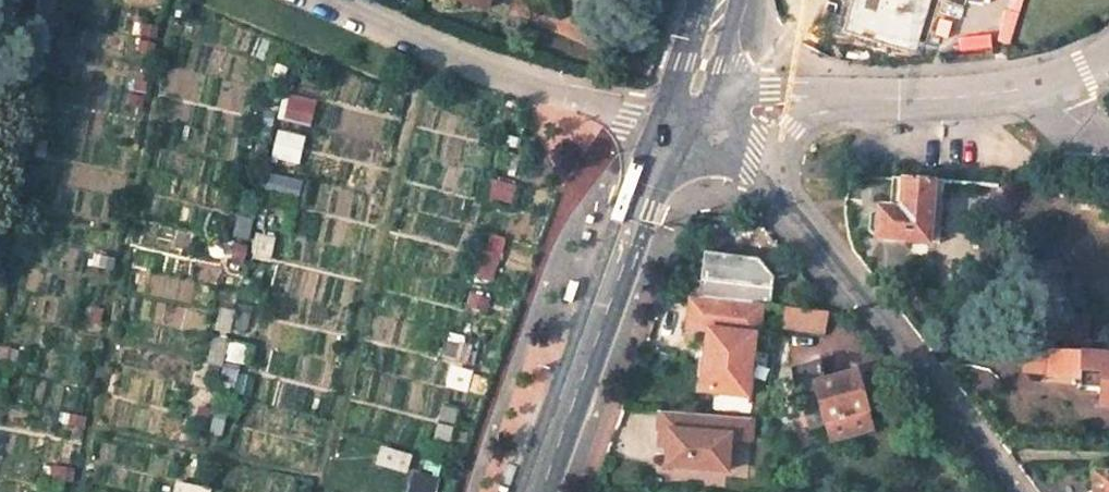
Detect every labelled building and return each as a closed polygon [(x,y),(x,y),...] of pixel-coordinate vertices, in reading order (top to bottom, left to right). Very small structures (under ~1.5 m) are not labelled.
[(291,92),(284,116),(310,124),(317,100),(291,92)] [(300,162),(306,135),(277,129),(271,156),(300,162)] [(901,214),(879,212),(878,214),(869,215),(868,234),(876,239),(876,243),(929,246),(933,183),(904,180),(901,214)] [(761,302),(769,303),(772,276),(701,267),(697,294),(761,302)] [(761,302),(697,294),(689,293),(686,324),(707,326),(700,387),(747,393),(754,331),(758,332),(761,302)] [(784,305),(782,323),(781,326),(824,331),(827,310),(784,305)] [(1080,381),(1079,387),(1100,389),(1099,409),(1108,410),(1108,355),(1049,352),(1049,355),(1048,375),(1048,379),(1080,381)] [(1048,375),(1049,355),(1024,354),(1023,374),(1048,375)] [(870,428),(864,409),(854,381),(850,383),(846,372),(819,382),(813,364),(788,373),(799,406),(803,404),(812,427),(824,423),(830,441),(870,428)] [(812,427),(803,404),(799,406),(789,411),(802,449),(830,441),(824,423),(812,427)] [(752,439),(753,417),(661,409),(659,428),(670,429),(669,444),(667,464),(727,469),(729,437),(752,439)] [(670,429),(659,428),(658,443),(669,444),(670,429)] [(1092,475),(1092,478),(1073,483),(1070,475),(1034,487),(1038,491),(1108,491),(1108,475),(1092,475)]
